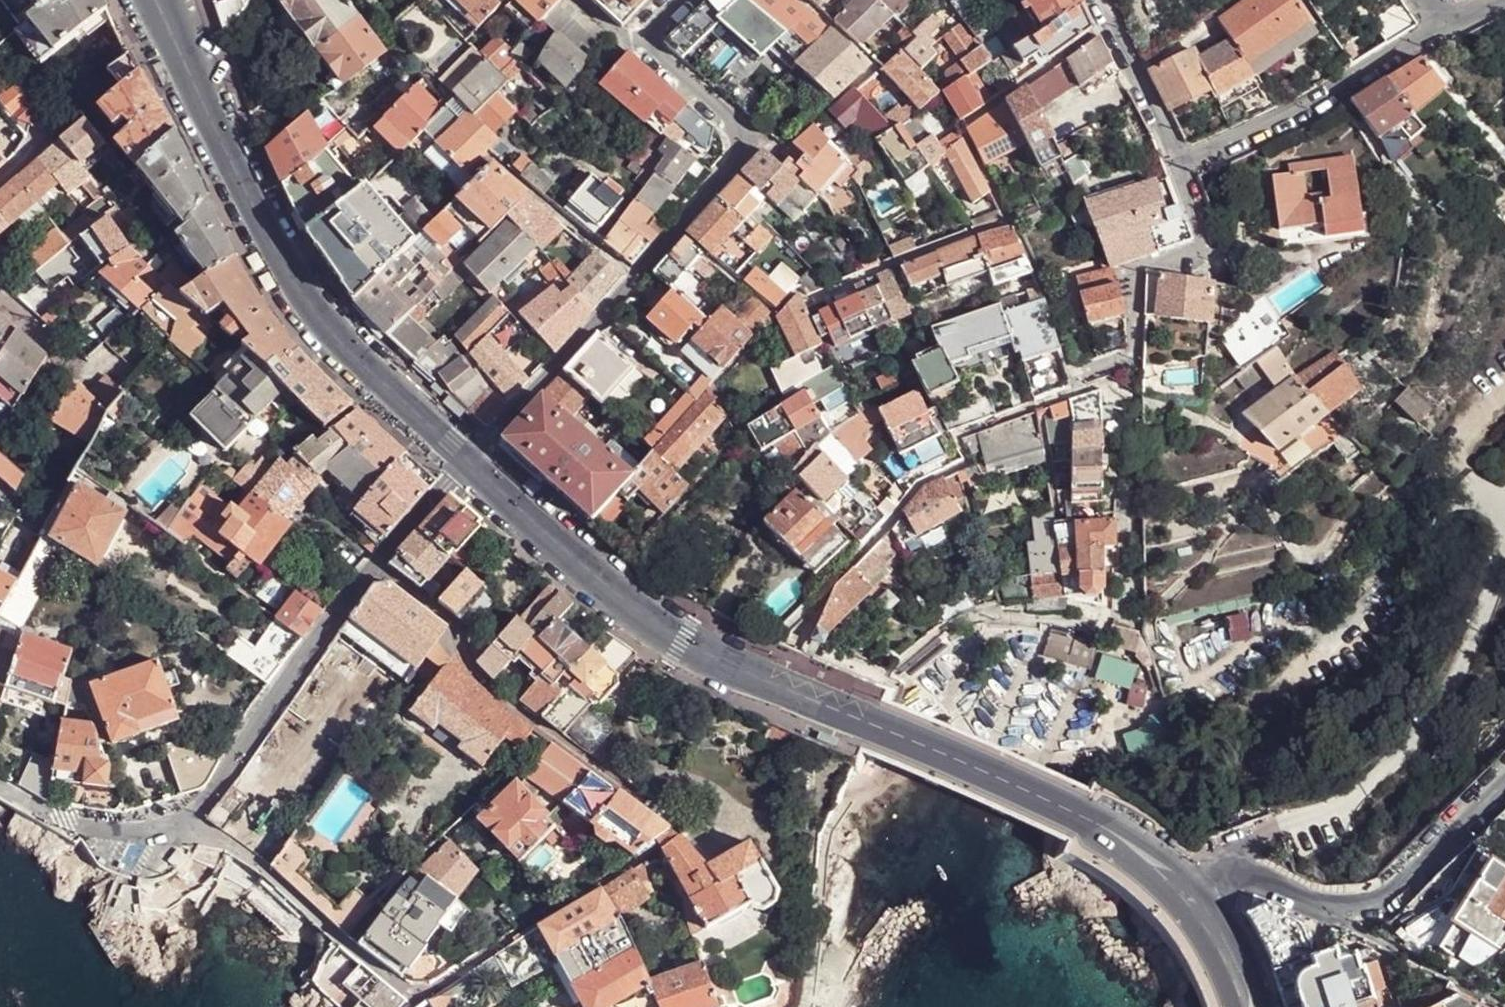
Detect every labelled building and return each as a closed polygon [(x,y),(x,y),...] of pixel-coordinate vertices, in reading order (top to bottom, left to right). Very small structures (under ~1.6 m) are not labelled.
[(21,26),(29,19),(42,9),(40,5),(39,6),(33,0),(1,0),(21,26)] [(104,0),(53,0),(42,9),(29,19),(55,52),(84,29),(106,10),(108,9),(104,0)] [(40,5),(42,9),(53,0),(38,0),(40,5)] [(240,0),(234,0),(214,7),(223,33),(245,9),(240,0)] [(245,9),(252,0),(240,0),(245,9)] [(294,20),(299,16),(319,0),(279,0),(294,20)] [(358,21),(342,0),(319,0),(299,16),(294,20),(318,52),(358,21)] [(500,7),(493,0),(454,0),(481,26),(500,7)] [(538,23),(541,19),(558,1),(559,0),(515,0),(514,1),(538,23)] [(558,35),(570,21),(580,11),(568,0),(559,0),(558,1),(541,19),(558,35)] [(650,0),(596,0),(594,2),(623,28),(640,11),(650,0)] [(719,23),(758,58),(769,49),(794,71),(800,66),(811,53),(832,34),(805,12),(806,10),(794,0),(709,0),(702,7),(719,23)] [(827,0),(810,0),(820,9),(827,0)] [(893,15),(878,1),(877,0),(854,0),(836,24),(861,45),(893,15)] [(878,1),(893,15),(897,11),(899,13),(902,12),(913,0),(878,0),(878,1)] [(984,31),(977,21),(968,9),(962,0),(959,0),(953,4),(975,37),(984,31)] [(968,9),(975,3),(973,0),(962,0),(968,9)] [(1027,3),(1030,8),(1044,29),(1081,7),(1081,8),(1084,6),(1082,0),(1032,0),(1027,3)] [(1220,20),(1233,41),(1249,63),(1309,23),(1294,1),(1294,0),(1248,0),(1220,20)] [(531,32),(538,23),(514,1),(506,9),(531,32)] [(1373,21),(1387,45),(1417,26),(1402,3),(1373,21)] [(719,23),(702,7),(686,21),(669,38),(668,39),(668,43),(668,45),(669,47),(682,58),(719,23)] [(1048,61),(1091,29),(1081,8),(1081,7),(1044,29),(1039,32),(1013,48),(1023,65),(1043,54),(1048,61)] [(1039,32),(1044,29),(1030,8),(1026,11),(1039,32)] [(84,29),(89,36),(110,18),(106,10),(84,29)] [(608,36),(580,11),(570,21),(594,44),(598,47),(608,36)] [(930,37),(938,31),(944,25),(934,14),(923,23),(914,31),(925,42),(931,47),(936,43),(934,41),(930,37)] [(985,17),(977,21),(984,31),(985,31),(991,26),(985,17)] [(55,52),(29,19),(21,26),(16,30),(42,62),(55,52)] [(358,21),(318,52),(334,72),(344,85),(367,66),(378,57),(383,53),(358,21)] [(570,21),(558,35),(583,57),(594,44),(570,21)] [(1249,63),(1256,75),(1317,34),(1309,23),(1249,63)] [(909,46),(917,38),(912,32),(902,24),(893,33),(909,46)] [(960,27),(945,38),(963,62),(971,75),(972,74),(993,62),(983,48),(977,51),(960,27)] [(937,54),(931,48),(931,47),(925,42),(914,31),(912,32),(917,38),(909,46),(905,51),(922,68),(937,54)] [(941,34),(938,31),(930,37),(934,41),(941,34)] [(1001,56),(985,31),(984,31),(975,37),(983,48),(993,62),(1001,56)] [(836,98),(866,71),(867,68),(866,64),(832,34),(811,53),(800,66),(828,90),(836,98)] [(558,35),(541,63),(565,87),(576,72),(583,57),(558,35)] [(1097,37),(1065,60),(1077,84),(1078,86),(1111,64),(1097,37)] [(507,82),(523,66),(522,65),(511,53),(508,50),(497,39),(480,56),(485,61),(507,82)] [(1233,41),(1198,60),(1212,89),(1214,95),(1216,98),(1256,75),(1249,63),(1233,41)] [(533,52),(521,42),(516,48),(511,53),(522,65),(533,52)] [(402,55),(408,62),(412,58),(403,44),(396,50),(402,55)] [(516,48),(513,44),(508,50),(511,53),(516,48)] [(480,56),(471,47),(451,70),(464,82),(485,61),(480,56)] [(1023,65),(1013,48),(1003,55),(1008,63),(1012,72),(1023,65)] [(1151,71),(1170,110),(1192,99),(1212,89),(1198,60),(1193,50),(1151,71)] [(135,63),(129,52),(124,55),(109,69),(110,70),(123,84),(139,70),(135,63)] [(939,93),(929,82),(901,54),(901,53),(885,68),(884,67),(883,68),(914,103),(921,111),(922,108),(939,93)] [(628,54),(609,77),(651,114),(670,92),(661,83),(644,68),(628,54)] [(1048,61),(1043,54),(1023,65),(1012,72),(1018,83),(1048,61)] [(376,77),(402,101),(417,85),(423,78),(408,62),(402,55),(387,68),(376,77)] [(997,70),(1008,63),(1003,55),(1001,56),(993,62),(997,70)] [(378,57),(367,66),(376,77),(387,68),(378,57)] [(1418,59),(1386,80),(1411,112),(1442,89),(1418,59)] [(1024,89),(1038,112),(1077,84),(1065,60),(1024,89)] [(464,82),(452,96),(456,100),(456,99),(469,112),(475,117),(499,93),(498,92),(507,82),(485,61),(464,82)] [(955,67),(964,79),(966,78),(971,75),(963,62),(955,67)] [(817,100),(828,90),(800,66),(794,71),(788,76),(817,100)] [(154,96),(139,70),(123,84),(112,94),(99,106),(117,125),(125,117),(132,125),(117,140),(140,168),(175,133),(154,96)] [(464,82),(451,70),(438,84),(448,93),(452,96),(464,82)] [(336,91),(344,85),(334,72),(326,78),(336,91)] [(977,101),(985,95),(972,74),(971,75),(966,78),(977,101)] [(1216,98),(1221,108),(1258,88),(1256,86),(1262,83),(1256,75),(1216,98)] [(376,77),(365,87),(377,100),(351,124),(349,126),(350,127),(360,139),(368,130),(371,133),(375,129),(386,118),(402,101),(376,77)] [(644,123),(651,114),(609,77),(601,86),(644,123)] [(863,96),(864,98),(879,86),(872,77),(861,87),(857,90),(863,96)] [(423,78),(417,85),(421,91),(428,83),(423,78)] [(962,120),(983,107),(977,101),(966,78),(964,79),(947,92),(962,120)] [(996,78),(990,82),(999,96),(1005,92),(996,78)] [(1350,102),(1379,140),(1398,125),(1413,114),(1411,112),(1386,80),(1350,102)] [(424,130),(442,113),(436,106),(421,91),(417,85),(402,101),(386,118),(411,143),(424,130)] [(0,92),(0,103),(26,135),(27,132),(32,115),(36,110),(25,100),(26,98),(17,86),(8,93),(4,89),(0,92)] [(339,112),(351,124),(377,100),(365,87),(339,112)] [(536,97),(550,111),(556,107),(553,103),(556,99),(545,88),(536,97)] [(1024,89),(1004,103),(1028,143),(1033,151),(1055,139),(1038,112),(1024,89)] [(1212,89),(1192,99),(1196,105),(1214,95),(1212,89)] [(1442,89),(1411,112),(1413,114),(1421,123),(1452,100),(1442,89)] [(831,112),(846,128),(849,125),(856,133),(859,130),(865,130),(876,142),(893,131),(888,124),(885,120),(864,98),(863,96),(857,90),(831,112)] [(644,123),(658,136),(659,136),(660,137),(672,123),(686,106),(670,92),(651,114),(644,123)] [(448,107),(456,100),(452,96),(448,93),(443,99),(448,107)] [(483,126),(491,133),(515,109),(503,98),(499,93),(475,117),(483,126)] [(985,95),(977,101),(983,107),(992,102),(986,94),(985,95)] [(568,111),(557,98),(556,99),(553,103),(556,107),(564,116),(568,111)] [(443,99),(436,106),(442,113),(448,107),(443,99)] [(469,112),(456,99),(456,100),(448,107),(461,120),(469,112)] [(893,131),(902,126),(902,127),(918,114),(921,111),(914,103),(902,113),(888,124),(893,131)] [(983,167),(1028,143),(1004,103),(965,131),(983,167)] [(686,106),(672,123),(660,137),(668,142),(674,147),(685,133),(689,137),(695,141),(708,151),(710,149),(713,130),(701,119),(686,106)] [(492,167),(484,158),(487,150),(489,148),(488,146),(498,140),(491,133),(483,126),(475,117),(469,112),(461,120),(448,107),(442,113),(424,130),(475,182),(492,167)] [(529,108),(521,116),(532,126),(539,119),(529,108)] [(885,120),(888,124),(902,113),(898,109),(885,120)] [(102,124),(92,113),(84,119),(102,139),(106,135),(100,127),(102,124)] [(922,120),(918,114),(902,127),(906,133),(922,120)] [(1413,114),(1398,125),(1409,139),(1423,157),(1438,145),(1424,128),(1421,123),(1413,114)] [(319,159),(329,148),(311,121),(309,118),(306,115),(266,151),(282,187),(319,159)] [(950,116),(954,125),(955,124),(958,123),(955,115),(950,116)] [(386,118),(375,129),(399,154),(411,143),(386,118)] [(84,119),(63,138),(83,162),(93,154),(105,143),(102,139),(84,119)] [(922,120),(906,133),(914,143),(930,167),(945,154),(944,152),(941,149),(939,144),(922,120)] [(1398,125),(1379,140),(1390,154),(1409,139),(1398,125)] [(889,162),(914,143),(906,133),(902,127),(902,126),(893,131),(876,142),(889,162)] [(814,128),(794,146),(807,158),(797,166),(808,175),(803,180),(816,192),(830,178),(835,172),(846,160),(839,154),(814,128)] [(424,130),(411,143),(463,194),(475,182),(424,130)] [(958,132),(939,144),(941,149),(944,152),(950,149),(962,140),(961,137),(958,132)] [(185,151),(175,133),(140,168),(158,188),(161,191),(183,216),(191,225),(182,233),(213,273),(235,258),(220,226),(216,218),(202,188),(189,158),(185,151)] [(674,147),(668,142),(660,137),(659,136),(658,136),(646,148),(651,151),(648,156),(660,166),(674,147)] [(691,146),(695,141),(689,137),(685,141),(691,146)] [(63,138),(40,158),(60,181),(70,192),(78,186),(68,174),(83,162),(63,138)] [(1042,168),(1061,159),(1055,144),(1057,143),(1055,139),(1033,151),(1042,168)] [(341,146),(337,140),(329,148),(334,154),(341,146)] [(990,193),(962,140),(950,149),(944,152),(945,154),(972,204),(990,193)] [(708,151),(695,141),(691,146),(705,156),(708,151)] [(889,162),(906,185),(922,173),(930,167),(914,143),(889,162)] [(853,144),(839,154),(846,160),(847,161),(858,153),(853,144)] [(807,158),(794,146),(783,155),(789,160),(790,159),(797,166),(807,158)] [(675,187),(689,169),(695,161),(674,147),(660,166),(654,175),(674,187),(675,187)] [(8,158),(0,148),(0,166),(8,158)] [(356,196),(363,189),(359,184),(334,154),(329,148),(319,159),(282,187),(295,213),(306,232),(356,196)] [(651,151),(646,148),(642,152),(648,156),(651,151)] [(775,187),(770,183),(784,168),(783,167),(764,150),(753,162),(742,175),(767,196),(768,195),(775,187)] [(642,152),(633,161),(642,166),(641,168),(649,172),(653,175),(654,174),(654,175),(660,166),(648,156),(642,152)] [(864,160),(859,152),(858,153),(847,161),(854,167),(864,160)] [(98,160),(93,154),(83,162),(88,168),(98,160)] [(511,170),(522,178),(532,166),(533,164),(523,156),(511,170)] [(1063,164),(1071,184),(1079,181),(1088,177),(1079,156),(1063,164)] [(40,158),(18,178),(37,200),(40,198),(48,207),(61,195),(54,186),(60,181),(40,158)] [(1353,158),(1313,163),(1322,225),(1324,237),(1363,232),(1360,215),(1353,158)] [(822,197),(816,192),(803,180),(808,175),(797,166),(790,159),(789,160),(783,167),(784,168),(770,183),(775,187),(768,195),(780,205),(789,195),(806,211),(822,197)] [(628,168),(637,175),(641,168),(642,166),(633,161),(632,160),(628,168)] [(851,177),(856,170),(854,167),(847,161),(846,160),(835,172),(845,183),(851,177)] [(864,160),(854,167),(856,170),(851,177),(858,183),(859,185),(874,173),(864,160)] [(689,169),(698,175),(704,166),(699,162),(698,163),(695,161),(689,169)] [(88,168),(83,162),(68,174),(78,186),(85,181),(99,198),(85,210),(87,211),(89,214),(95,222),(110,211),(119,204),(112,196),(111,194),(106,189),(94,173),(88,168)] [(1272,177),(1279,230),(1322,225),(1313,163),(1288,167),(1289,174),(1272,177)] [(553,185),(532,166),(522,178),(543,197),(553,185)] [(689,169),(675,187),(689,198),(701,184),(711,171),(704,166),(698,175),(689,169)] [(492,167),(475,182),(463,194),(457,200),(491,232),(501,223),(507,218),(528,197),(492,167)] [(634,202),(651,179),(646,177),(649,172),(641,168),(637,175),(630,187),(625,195),(624,196),(627,198),(634,202)] [(359,184),(363,189),(366,186),(378,174),(375,169),(359,184)] [(835,172),(830,178),(840,187),(845,183),(835,172)] [(912,193),(918,194),(926,188),(927,181),(922,173),(906,185),(912,193)] [(574,183),(582,190),(590,180),(582,174),(574,183)] [(654,175),(654,174),(653,175),(651,179),(634,202),(634,203),(654,215),(672,190),(674,187),(654,175)] [(720,199),(746,220),(750,216),(759,206),(767,196),(742,175),(730,188),(720,199)] [(0,194),(0,211),(10,223),(37,200),(18,178),(0,194)] [(618,208),(623,203),(603,187),(592,178),(590,180),(582,190),(563,213),(579,227),(593,238),(595,236),(618,208)] [(623,203),(627,198),(624,196),(625,195),(620,193),(622,191),(609,180),(603,187),(623,203)] [(1079,181),(1071,184),(1078,201),(1081,199),(1086,197),(1079,181)] [(1190,241),(1177,206),(1165,210),(1155,182),(1083,205),(1085,208),(1092,224),(1104,256),(1109,268),(1110,267),(1190,241)] [(117,189),(112,183),(106,189),(111,194),(112,196),(119,204),(126,211),(133,204),(119,187),(117,189)] [(355,302),(400,255),(413,243),(414,241),(377,198),(366,186),(363,189),(356,196),(306,232),(355,302)] [(161,191),(158,188),(152,194),(154,197),(161,191)] [(154,197),(151,200),(172,225),(183,216),(161,191),(154,197)] [(544,249),(565,228),(553,218),(528,197),(507,218),(510,222),(529,242),(534,238),(544,249)] [(626,214),(634,203),(634,202),(627,198),(623,203),(618,208),(626,214)] [(402,210),(421,233),(425,230),(433,221),(414,199),(402,210)] [(746,222),(746,221),(746,220),(720,199),(706,215),(688,235),(711,255),(719,246),(723,248),(746,222)] [(1497,205),(1504,216),(1504,199),(1497,205)] [(46,210),(37,200),(10,223),(19,232),(46,210)] [(433,221),(425,230),(439,243),(441,244),(445,240),(448,243),(450,242),(471,222),(487,238),(489,235),(491,232),(457,200),(433,221)] [(654,215),(634,203),(626,214),(618,224),(637,236),(649,222),(654,215)] [(126,211),(119,204),(110,211),(112,214),(116,219),(126,211)] [(150,222),(133,204),(126,211),(133,219),(143,228),(150,222)] [(759,206),(750,216),(752,218),(761,208),(759,206)] [(1077,231),(1092,224),(1085,208),(1071,215),(1077,231)] [(1000,209),(992,214),(997,222),(1005,220),(1000,209)] [(0,211),(0,227),(2,229),(10,223),(0,211)] [(82,232),(95,222),(89,214),(87,211),(64,231),(72,240),(82,232)] [(112,214),(84,235),(96,253),(104,262),(108,257),(133,241),(123,228),(116,219),(112,214)] [(974,228),(997,222),(992,214),(972,224),(974,228)] [(659,218),(654,215),(649,222),(654,225),(659,218)] [(1363,232),(1370,237),(1366,215),(1360,215),(1363,232)] [(507,218),(501,223),(505,227),(510,222),(507,218)] [(752,218),(747,222),(756,231),(761,226),(752,218)] [(143,228),(133,219),(123,228),(133,241),(135,243),(148,234),(143,228)] [(834,233),(842,229),(837,221),(830,225),(834,233)] [(529,242),(510,222),(505,227),(493,239),(482,250),(465,267),(490,294),(528,256),(535,249),(529,242)] [(649,222),(637,236),(650,245),(658,236),(663,230),(654,225),(649,222)] [(773,238),(781,247),(786,243),(766,222),(761,226),(773,238)] [(637,236),(618,224),(605,242),(604,241),(603,243),(632,266),(642,255),(650,245),(637,236)] [(1279,230),(1280,243),(1324,237),(1322,225),(1279,230)] [(64,231),(60,226),(34,249),(40,257),(16,276),(21,282),(35,271),(45,262),(72,240),(64,231)] [(773,238),(761,226),(756,231),(747,242),(757,252),(759,253),(773,238)] [(990,273),(1026,261),(1012,229),(979,238),(990,273)] [(414,241),(413,243),(427,257),(439,243),(425,230),(421,233),(414,241)] [(1370,237),(1363,232),(1324,237),(1280,243),(1281,249),(1370,237)] [(482,250),(493,239),(489,235),(487,238),(478,246),(482,250)] [(891,250),(894,258),(900,256),(916,250),(911,237),(889,247),(890,249),(891,250)] [(979,238),(938,254),(945,276),(948,288),(949,289),(990,273),(979,238)] [(669,257),(655,273),(673,290),(688,305),(698,294),(699,292),(684,278),(703,256),(684,239),(669,257)] [(466,258),(450,242),(448,243),(445,240),(441,244),(451,254),(446,259),(454,269),(455,268),(461,262),(466,258)] [(423,261),(441,281),(454,269),(446,259),(451,254),(441,244),(439,243),(427,257),(423,261)] [(781,247),(780,249),(787,256),(793,251),(786,243),(781,247)] [(103,272),(142,308),(169,283),(170,282),(157,269),(133,244),(110,259),(114,264),(108,269),(103,272)] [(584,244),(576,252),(587,262),(595,253),(584,244)] [(535,249),(528,256),(531,258),(538,252),(535,249)] [(104,262),(96,253),(86,260),(97,276),(103,272),(108,269),(104,262)] [(624,276),(595,253),(587,262),(573,278),(567,284),(568,286),(592,312),(599,305),(615,286),(624,276)] [(901,268),(911,289),(919,286),(929,282),(933,294),(948,288),(945,276),(938,254),(901,268)] [(355,302),(369,319),(395,291),(406,279),(416,269),(411,266),(400,255),(355,302)] [(182,271),(168,256),(157,269),(170,282),(182,271)] [(872,256),(859,262),(861,266),(864,272),(877,266),(872,256)] [(1103,271),(1111,269),(1110,267),(1109,268),(1104,256),(1097,259),(1103,271)] [(110,259),(108,257),(104,262),(108,269),(114,264),(110,259)] [(247,278),(235,258),(213,273),(198,285),(184,294),(208,316),(224,305),(232,316),(222,328),(233,337),(241,328),(247,337),(240,343),(244,347),(251,353),(272,371),(298,350),(294,346),(282,330),(277,324),(251,284),(247,278)] [(560,276),(567,284),(573,278),(558,261),(551,266),(560,276)] [(1026,261),(990,273),(993,282),(994,286),(1032,274),(1026,261)] [(488,304),(493,298),(490,294),(465,267),(461,262),(455,268),(464,278),(488,304)] [(539,273),(546,282),(550,285),(560,276),(551,266),(549,264),(539,273)] [(858,275),(864,272),(861,266),(855,269),(858,275)] [(433,289),(442,299),(464,278),(455,268),(454,269),(441,281),(437,286),(433,289)] [(908,308),(894,280),(892,272),(891,273),(890,269),(863,282),(854,286),(857,292),(858,296),(874,330),(910,314),(908,308)] [(1077,277),(1081,293),(1117,284),(1111,269),(1103,271),(1077,277)] [(198,285),(184,270),(182,271),(170,282),(169,283),(184,294),(198,285)] [(1145,316),(1157,317),(1158,302),(1160,273),(1147,271),(1145,316)] [(827,288),(814,273),(809,277),(801,287),(804,292),(807,296),(827,288)] [(1160,273),(1158,302),(1210,307),(1211,283),(1160,273)] [(786,297),(761,275),(758,278),(756,276),(747,287),(771,307),(776,309),(786,297)] [(550,285),(558,295),(568,286),(567,284),(560,276),(550,285)] [(416,290),(424,298),(433,289),(437,286),(430,278),(416,290)] [(412,308),(424,298),(416,290),(406,279),(395,291),(412,308)] [(184,294),(169,283),(142,308),(166,337),(189,357),(217,323),(208,316),(184,294)] [(1123,315),(1117,284),(1081,293),(1079,294),(1084,318),(1086,323),(1123,315)] [(592,312),(568,286),(558,295),(550,285),(547,288),(529,306),(519,316),(518,317),(554,353),(573,333),(592,312)] [(1038,285),(1024,290),(1029,306),(1045,300),(1038,285)] [(911,289),(918,303),(919,303),(919,301),(925,299),(919,286),(911,289)] [(442,299),(433,289),(424,298),(412,308),(406,315),(417,325),(426,316),(425,315),(442,299)] [(648,320),(676,345),(693,326),(701,317),(697,314),(688,305),(673,290),(648,320)] [(395,291),(369,319),(385,335),(406,315),(412,308),(395,291)] [(1324,291),(1319,293),(1322,299),(1327,296),(1324,291)] [(747,304),(752,298),(745,292),(740,297),(747,304)] [(688,305),(697,314),(707,303),(708,302),(698,294),(688,305)] [(799,295),(796,296),(777,318),(794,357),(814,349),(820,347),(820,345),(803,309),(805,308),(800,295),(799,295)] [(858,296),(817,314),(819,316),(810,321),(820,340),(828,336),(834,348),(874,330),(858,296)] [(469,353),(508,314),(493,298),(488,304),(456,337),(469,353)] [(737,328),(750,337),(763,325),(771,315),(759,304),(752,298),(747,304),(731,322),(737,328)] [(50,312),(37,300),(31,306),(42,317),(50,312)] [(1158,302),(1157,317),(1209,322),(1210,307),(1158,302)] [(134,315),(121,303),(97,324),(110,336),(134,315)] [(515,313),(519,316),(529,306),(526,303),(515,313)] [(717,313),(707,303),(697,314),(701,317),(707,324),(708,324),(717,313)] [(929,399),(958,385),(956,381),(950,368),(969,362),(970,362),(968,355),(992,347),(1010,340),(1006,325),(1003,314),(1000,306),(927,332),(931,342),(936,353),(912,365),(918,376),(929,399)] [(1271,307),(1258,316),(1271,338),(1285,329),(1294,324),(1289,317),(1280,322),(1271,307)] [(1003,314),(1006,325),(1015,323),(1014,318),(1024,315),(1022,309),(1003,314)] [(724,371),(752,339),(749,337),(750,337),(737,328),(731,322),(719,311),(717,313),(708,324),(707,324),(699,333),(693,342),(724,371)] [(1048,312),(1025,319),(1015,323),(1006,325),(1010,340),(1013,351),(1015,355),(1019,353),(1024,364),(1056,354),(1061,352),(1048,312)] [(0,314),(0,357),(18,331),(0,314)] [(508,314),(469,353),(479,367),(479,368),(510,402),(520,391),(528,382),(506,358),(517,346),(527,335),(508,314)] [(412,360),(433,341),(417,325),(406,315),(385,335),(412,360)] [(1014,318),(1015,323),(1025,319),(1024,315),(1014,318)] [(1124,327),(1123,315),(1086,323),(1084,318),(1081,319),(1085,337),(1124,327)] [(1225,338),(1247,369),(1251,367),(1276,348),(1277,347),(1271,338),(1258,316),(1225,338)] [(699,333),(707,324),(701,317),(693,326),(699,333)] [(18,331),(0,357),(0,377),(22,396),(31,381),(47,357),(18,331)] [(527,335),(517,346),(535,366),(540,370),(550,359),(527,335)] [(581,353),(565,371),(592,395),(602,404),(635,367),(598,335),(581,353)] [(416,363),(424,370),(453,347),(445,338),(437,344),(416,363)] [(909,355),(925,347),(925,345),(921,338),(904,346),(909,355)] [(996,357),(1013,351),(1010,340),(992,347),(996,357)] [(412,360),(416,363),(437,344),(433,341),(412,360)] [(724,371),(693,342),(684,350),(683,351),(715,380),(724,371)] [(936,353),(931,342),(925,345),(925,347),(909,355),(912,365),(936,353)] [(1284,358),(1286,360),(1308,344),(1307,342),(1284,358)] [(825,370),(834,366),(824,344),(824,343),(822,344),(820,345),(820,347),(814,349),(823,364),(825,370)] [(1308,344),(1286,360),(1295,376),(1303,369),(1317,358),(1308,344)] [(251,353),(244,347),(214,378),(220,384),(251,353)] [(424,370),(435,380),(462,359),(453,347),(424,370)] [(1373,357),(1364,347),(1358,353),(1367,363),(1373,357)] [(1284,358),(1276,348),(1251,367),(1257,374),(1263,370),(1265,374),(1277,391),(1295,376),(1286,360),(1284,358)] [(312,367),(298,350),(272,371),(286,387),(293,394),(298,389),(303,393),(297,399),(325,425),(351,404),(347,400),(340,394),(326,381),(323,377),(312,367)] [(1244,417),(1277,450),(1326,413),(1359,387),(1336,356),(1334,352),(1305,373),(1278,393),(1244,417)] [(272,371),(251,353),(220,384),(209,395),(212,398),(213,396),(245,428),(286,387),(272,371)] [(59,368),(47,357),(31,381),(37,384),(41,379),(49,383),(59,368)] [(463,359),(462,359),(435,380),(451,395),(474,373),(463,359)] [(973,375),(969,362),(950,368),(956,381),(973,375)] [(825,370),(823,364),(798,379),(802,384),(825,370)] [(536,374),(540,370),(535,366),(531,369),(536,374)] [(806,392),(812,403),(842,385),(834,366),(825,370),(802,384),(801,385),(802,388),(804,388),(806,392)] [(1237,377),(1245,388),(1265,374),(1263,370),(1257,374),(1251,367),(1247,369),(1237,377)] [(510,402),(479,368),(474,373),(451,395),(486,427),(499,414),(510,402)] [(1305,373),(1303,369),(1295,376),(1277,391),(1278,393),(1305,373)] [(155,391),(135,371),(125,381),(145,402),(155,391)] [(542,397),(569,421),(576,413),(592,395),(565,371),(542,397)] [(899,386),(893,372),(875,380),(880,391),(881,391),(882,393),(899,386)] [(110,378),(106,375),(89,395),(107,413),(124,392),(119,387),(110,378)] [(654,426),(675,403),(644,375),(623,399),(654,426)] [(0,377),(0,396),(14,408),(22,396),(0,377)] [(688,378),(681,386),(686,391),(694,397),(700,389),(688,378)] [(724,379),(719,383),(722,390),(728,388),(724,379)] [(802,384),(798,379),(786,386),(791,394),(802,388),(801,385),(802,384)] [(87,393),(75,382),(54,420),(92,441),(107,413),(89,395),(87,393)] [(1015,410),(1035,402),(1032,392),(1034,391),(1032,385),(1009,394),(1015,410)] [(1400,387),(1388,397),(1413,425),(1425,413),(1400,387)] [(791,394),(777,402),(780,407),(806,392),(804,388),(802,388),(791,394)] [(1071,455),(1101,451),(1101,440),(1100,405),(1100,395),(1100,390),(1068,401),(1073,419),(1071,432),(1071,441),(1071,455)] [(694,397),(686,391),(675,403),(654,426),(642,440),(654,451),(679,425),(698,401),(694,397)] [(726,415),(708,393),(707,392),(698,401),(679,425),(700,444),(704,440),(726,415)] [(812,403),(806,392),(780,407),(796,434),(821,418),(812,403)] [(943,456),(935,438),(938,437),(926,413),(916,392),(881,410),(879,411),(882,419),(901,456),(909,473),(943,456)] [(874,395),(855,404),(860,411),(862,410),(864,408),(876,399),(874,395)] [(245,428),(213,396),(212,398),(193,417),(193,418),(224,449),(225,449),(247,429),(245,428)] [(506,444),(591,521),(616,494),(627,482),(631,476),(602,450),(589,439),(569,421),(542,397),(502,441),(506,444)] [(864,408),(875,423),(882,419),(879,411),(881,410),(876,399),(864,408)] [(992,401),(940,418),(948,432),(950,432),(994,416),(994,417),(998,416),(992,401)] [(1046,444),(1071,441),(1071,432),(1073,419),(1068,401),(1040,411),(1046,444)] [(1101,440),(1119,436),(1122,412),(1105,404),(1100,405),(1101,440)] [(780,407),(747,426),(748,428),(763,453),(774,446),(796,434),(780,407)] [(938,437),(942,435),(935,421),(932,416),(937,414),(934,408),(926,413),(938,437)] [(374,425),(358,410),(317,443),(314,437),(297,452),(299,455),(316,474),(316,475),(325,467),(374,425)] [(860,411),(829,434),(816,448),(837,469),(851,460),(854,463),(872,450),(865,440),(861,434),(870,427),(873,425),(862,410),(860,411)] [(1040,447),(1035,412),(993,427),(996,436),(992,438),(989,429),(975,433),(979,445),(983,462),(1040,447)] [(576,413),(569,421),(589,439),(596,430),(576,413)] [(224,449),(193,418),(179,432),(210,463),(224,449)] [(816,448),(829,434),(821,418),(796,434),(809,454),(815,447),(816,448)] [(384,435),(374,425),(325,467),(363,501),(398,461),(405,453),(384,435)] [(679,425),(654,451),(651,455),(672,474),(685,460),(690,455),(694,451),(700,444),(679,425)] [(870,427),(861,434),(865,440),(870,427)] [(961,439),(966,450),(973,448),(979,445),(975,433),(961,439)] [(796,434),(774,446),(793,472),(809,454),(796,434)] [(611,440),(602,450),(631,476),(641,466),(611,440)] [(716,458),(720,454),(707,442),(704,440),(700,444),(716,458)] [(1046,444),(1050,463),(1061,462),(1071,461),(1071,455),(1071,441),(1046,444)] [(710,465),(716,458),(700,444),(694,451),(710,465)] [(806,485),(824,502),(833,493),(837,490),(847,479),(837,469),(816,448),(815,447),(809,454),(793,472),(802,481),(806,485)] [(1044,465),(1040,447),(983,462),(989,480),(1044,465)] [(1101,451),(1071,455),(1071,461),(1071,467),(1072,492),(1101,491),(1101,471),(1104,471),(1106,469),(1107,459),(1104,457),(1101,457),(1101,451)] [(299,455),(297,452),(283,459),(288,464),(299,455)] [(415,462),(405,453),(398,461),(409,471),(408,472),(428,490),(436,481),(415,462)] [(15,491),(24,474),(0,455),(0,477),(15,491)] [(316,474),(299,455),(288,464),(283,459),(282,458),(272,471),(264,480),(263,482),(252,496),(280,516),(305,487),(316,474)] [(665,516),(689,489),(672,474),(651,455),(641,466),(631,476),(627,482),(636,491),(665,516)] [(690,455),(685,460),(689,463),(694,458),(690,455)] [(943,456),(909,473),(914,484),(916,483),(949,467),(943,456)] [(263,482),(234,461),(224,474),(241,486),(252,495),(252,496),(263,482)] [(409,471),(398,461),(363,501),(356,510),(368,521),(386,537),(428,490),(408,472),(409,471)] [(272,471),(264,464),(256,473),(264,480),(272,471)] [(980,475),(975,464),(974,465),(962,470),(966,480),(980,475)] [(82,472),(77,469),(74,475),(79,478),(82,472)] [(962,470),(957,473),(960,482),(966,480),(962,470)] [(953,502),(963,496),(960,482),(957,473),(942,480),(953,502)] [(316,475),(316,474),(305,487),(311,492),(320,480),(316,475)] [(837,490),(847,499),(853,499),(860,492),(847,479),(837,490)] [(942,523),(959,514),(957,510),(953,502),(942,480),(924,488),(916,496),(903,514),(913,533),(915,537),(942,523)] [(626,503),(636,491),(627,482),(616,494),(626,503)] [(80,484),(69,505),(67,504),(62,505),(59,509),(59,514),(63,517),(53,537),(99,566),(125,512),(102,498),(80,484)] [(806,485),(797,493),(831,527),(840,518),(837,516),(831,510),(824,502),(806,485)] [(259,563),(288,523),(280,516),(252,496),(252,495),(242,507),(239,512),(231,506),(226,507),(214,497),(199,487),(189,500),(205,511),(192,531),(193,532),(232,563),(242,551),(251,558),(259,563)] [(129,506),(107,490),(102,498),(125,512),(129,506)] [(1101,503),(1101,491),(1072,492),(1072,503),(1101,503)] [(860,492),(853,499),(862,509),(855,516),(849,511),(844,516),(841,519),(842,520),(840,522),(863,545),(886,520),(878,510),(867,499),(860,492)] [(765,526),(800,561),(832,528),(831,527),(797,493),(765,526)] [(824,502),(831,510),(838,503),(838,496),(833,493),(824,502)] [(476,517),(451,495),(420,530),(449,557),(460,545),(467,538),(477,527),(481,522),(476,517)] [(966,505),(963,496),(953,502),(957,510),(966,505)] [(205,511),(189,500),(167,531),(185,544),(193,532),(192,531),(205,511)] [(16,513),(11,508),(7,515),(13,519),(16,513)] [(959,514),(942,523),(950,539),(973,526),(967,510),(959,514)] [(1030,514),(1032,525),(1053,523),(1051,516),(1051,512),(1030,514)] [(888,530),(896,542),(913,533),(903,514),(888,530)] [(7,515),(0,527),(7,531),(13,519),(7,515)] [(386,537),(368,521),(361,530),(377,547),(386,537)] [(1058,550),(1101,546),(1102,548),(1112,547),(1113,547),(1114,522),(1075,524),(1075,522),(1053,524),(1058,550)] [(1053,524),(1053,523),(1032,525),(1034,544),(1039,576),(1062,575),(1058,550),(1053,524)] [(479,528),(477,527),(467,538),(469,539),(472,539),(478,532),(479,528)] [(849,545),(832,528),(800,561),(817,577),(849,545)] [(449,557),(420,530),(407,544),(388,564),(421,589),(449,557)] [(882,562),(892,552),(881,538),(852,568),(872,588),(877,583),(889,570),(882,562)] [(39,541),(35,548),(25,567),(17,582),(0,615),(0,617),(17,625),(21,630),(22,630),(62,554),(39,541)] [(1032,577),(1039,576),(1034,544),(1027,545),(1032,577)] [(460,545),(449,557),(462,568),(472,556),(460,545)] [(1066,598),(1102,607),(1102,548),(1101,546),(1058,550),(1062,575),(1065,598),(1066,598)] [(251,558),(242,551),(232,563),(226,571),(236,578),(251,558)] [(810,639),(815,641),(820,633),(825,637),(872,588),(852,568),(833,587),(810,639)] [(919,570),(913,573),(915,577),(916,579),(922,575),(919,570)] [(0,572),(0,615),(17,582),(0,572)] [(466,572),(438,602),(449,610),(459,618),(486,590),(466,572)] [(313,623),(323,612),(271,573),(255,594),(276,610),(287,595),(291,597),(276,617),(302,638),(313,623)] [(1032,577),(1030,577),(1031,600),(1065,598),(1062,575),(1039,576),(1032,577)] [(912,586),(919,583),(916,579),(915,577),(909,581),(912,586)] [(1003,604),(1031,600),(1030,577),(999,579),(1003,604)] [(121,587),(115,583),(112,590),(119,593),(120,592),(121,587)] [(374,584),(349,618),(418,668),(427,657),(448,630),(387,583),(374,584)] [(821,644),(836,650),(839,642),(843,644),(852,647),(863,651),(869,642),(870,637),(865,634),(897,601),(877,583),(872,588),(825,637),(821,644)] [(562,594),(553,586),(535,605),(521,621),(530,630),(562,594)] [(495,599),(486,590),(459,618),(468,625),(469,625),(470,626),(495,599)] [(568,599),(562,594),(530,630),(537,636),(542,640),(558,622),(574,604),(568,599)] [(535,605),(526,597),(519,604),(522,608),(515,616),(518,619),(521,621),(535,605)] [(1065,598),(1031,600),(1032,610),(1066,609),(1065,598)] [(519,604),(512,599),(505,606),(513,615),(515,616),(522,608),(519,604)] [(515,616),(513,615),(495,635),(500,639),(518,619),(515,616)] [(0,617),(0,627),(19,638),(21,630),(17,625),(0,617)] [(418,668),(349,618),(344,626),(340,632),(407,682),(418,668)] [(516,657),(537,636),(530,630),(521,621),(518,619),(500,639),(495,635),(489,641),(490,641),(488,645),(490,648),(497,654),(484,669),(495,681),(507,666),(512,661),(516,657)] [(772,621),(765,628),(773,635),(780,629),(772,621)] [(590,651),(558,622),(542,640),(559,656),(558,657),(571,668),(572,669),(573,668),(590,651)] [(468,625),(467,627),(468,641),(476,662),(490,648),(488,645),(490,641),(489,641),(470,626),(469,625),(468,625)] [(1111,625),(1106,645),(1135,654),(1141,633),(1111,625)] [(7,688),(23,640),(19,638),(0,627),(0,686),(7,688)] [(21,635),(24,636),(34,639),(35,635),(33,630),(26,627),(22,630),(21,630),(21,635)] [(460,665),(448,630),(427,657),(443,669),(411,713),(434,730),(439,724),(463,743),(459,750),(482,767),(505,738),(520,749),(533,731),(499,706),(485,694),(472,681),(460,665)] [(825,637),(820,633),(815,641),(817,642),(821,644),(825,637)] [(1050,633),(1043,657),(1087,670),(1094,647),(1050,633)] [(1152,666),(1141,633),(1135,654),(1137,660),(1139,669),(1144,668),(1152,666)] [(1038,637),(1023,635),(1022,643),(1037,645),(1038,637)] [(23,640),(7,688),(39,699),(54,705),(64,678),(72,652),(34,639),(24,636),(23,640)] [(235,660),(248,642),(240,636),(227,654),(231,657),(235,660)] [(542,640),(537,636),(516,657),(520,661),(540,677),(543,675),(558,657),(559,656),(542,640)] [(268,682),(302,638),(276,647),(255,647),(248,642),(235,660),(268,682)] [(637,654),(616,639),(607,647),(597,658),(608,668),(616,675),(632,659),(637,654)] [(599,640),(590,651),(597,658),(607,647),(599,640)] [(941,640),(902,681),(906,684),(944,643),(941,640)] [(497,654),(490,648),(476,662),(484,669),(497,654)] [(597,658),(590,651),(573,668),(578,675),(591,685),(593,685),(607,669),(608,668),(597,658)] [(571,668),(558,657),(543,675),(555,685),(565,674),(571,668)] [(1128,688),(1133,670),(1098,657),(1092,676),(1128,688)] [(515,664),(512,661),(507,666),(510,669),(515,664)] [(156,662),(91,686),(113,745),(139,735),(135,724),(174,709),(156,662)] [(94,675),(83,665),(73,678),(77,686),(94,675)] [(507,666),(495,681),(499,684),(510,669),(507,666)] [(565,674),(573,681),(578,675),(573,668),(572,669),(571,668),(565,674)] [(608,668),(607,669),(593,685),(601,693),(616,675),(608,668)] [(1159,685),(1153,669),(1148,671),(1153,687),(1159,685)] [(321,675),(313,670),(303,684),(311,690),(321,675)] [(534,711),(542,716),(563,693),(555,685),(543,675),(540,677),(521,702),(534,711)] [(591,685),(578,675),(573,681),(569,686),(590,704),(590,703),(601,693),(593,685),(591,685)] [(618,684),(616,675),(601,693),(590,703),(599,703),(618,684)] [(70,681),(64,678),(54,705),(65,708),(65,707),(70,681)] [(77,686),(73,678),(70,681),(65,707),(87,710),(82,696),(82,695),(77,686)] [(311,690),(303,684),(293,699),(304,706),(314,692),(311,690)] [(1148,687),(1135,685),(1129,689),(1127,706),(1142,709),(1148,687)] [(590,704),(569,686),(563,693),(542,716),(546,720),(563,734),(582,713),(590,704)] [(174,709),(135,724),(139,735),(178,720),(174,709)] [(1175,735),(1167,709),(1149,715),(1153,727),(1157,741),(1175,735)] [(91,725),(63,722),(56,762),(54,771),(85,776),(84,786),(106,789),(107,781),(109,769),(99,745),(97,738),(91,725)] [(1157,741),(1153,727),(1133,734),(1137,747),(1157,741)] [(205,730),(164,746),(181,795),(201,788),(205,785),(209,781),(219,762),(205,730)] [(561,752),(551,745),(538,763),(576,790),(590,774),(561,752)] [(56,762),(34,753),(19,786),(47,803),(48,803),(52,781),(54,771),(56,762)] [(576,790),(538,763),(528,778),(564,804),(574,792),(576,790)] [(238,779),(255,791),(264,779),(246,767),(238,779)] [(85,776),(54,771),(52,781),(84,786),(85,776)] [(604,784),(590,774),(576,790),(574,792),(602,813),(618,794),(604,784)] [(516,786),(504,778),(497,783),(508,795),(516,786)] [(255,791),(238,779),(207,821),(223,833),(255,791)] [(489,791),(475,805),(486,816),(508,795),(497,783),(489,791)] [(524,783),(518,788),(527,797),(533,793),(524,783)] [(518,788),(516,786),(508,795),(486,816),(482,821),(521,861),(533,850),(545,837),(554,827),(548,819),(535,805),(527,797),(518,788)] [(602,813),(574,792),(564,804),(592,825),(602,813)] [(540,800),(533,793),(527,797),(535,805),(540,800)] [(637,809),(618,794),(602,813),(592,825),(595,828),(596,837),(606,844),(615,843),(632,856),(649,846),(651,841),(654,839),(658,838),(658,824),(643,813),(637,809)] [(553,814),(540,800),(535,805),(548,819),(553,814)] [(671,832),(658,824),(658,838),(654,839),(659,846),(662,852),(667,848),(669,844),(679,838),(671,832)] [(573,846),(554,827),(545,837),(551,842),(560,851),(573,846)] [(551,842),(545,837),(533,850),(538,855),(551,842)] [(707,868),(679,838),(669,844),(667,848),(662,852),(662,853),(698,916),(707,931),(751,907),(752,909),(764,911),(775,906),(777,894),(749,845),(707,868)] [(312,856),(291,841),(272,869),(292,887),(300,875),(312,856)] [(450,843),(424,868),(456,899),(477,872),(476,871),(476,870),(450,843)] [(189,886),(216,891),(223,852),(196,847),(189,886)] [(538,855),(533,850),(521,861),(519,863),(528,871),(529,871),(541,858),(538,855)] [(1452,923),(1454,924),(1499,951),(1504,946),(1504,871),(1491,863),(1452,923)] [(456,899),(424,868),(411,880),(391,903),(359,947),(400,979),(407,969),(409,971),(422,954),(427,947),(425,945),(438,927),(437,926),(456,899)] [(632,871),(601,891),(619,920),(649,899),(641,885),(632,871)] [(337,908),(300,875),(292,887),(326,919),(337,908)] [(393,887),(384,879),(377,887),(383,892),(386,895),(393,887)] [(383,892),(377,887),(365,899),(371,904),(383,892)] [(365,899),(354,889),(337,908),(326,919),(347,938),(375,908),(371,904),(365,899)] [(601,891),(553,920),(575,956),(623,929),(619,920),(601,891)] [(1250,910),(1244,913),(1250,923),(1258,938),(1263,948),(1267,957),(1273,971),(1276,977),(1279,985),(1284,998),(1287,1006),(1301,1006),(1295,986),(1295,979),(1300,973),(1307,969),(1314,966),(1311,957),(1300,926),(1280,917),(1286,909),(1254,896),(1250,910)] [(466,909),(456,899),(437,926),(438,927),(425,945),(427,947),(422,954),(429,959),(443,946),(466,910),(466,909)] [(525,924),(519,917),(514,922),(520,927),(525,924)] [(553,920),(540,928),(560,964),(575,956),(553,920)] [(1499,951),(1454,924),(1438,950),(1476,970),(1499,951)] [(560,964),(540,928),(528,935),(514,943),(501,952),(494,957),(499,966),(512,987),(560,964)] [(633,953),(623,929),(575,956),(560,964),(573,988),(633,953)] [(1364,940),(1348,932),(1343,932),(1333,930),(1333,931),(1332,932),(1332,933),(1332,934),(1332,935),(1332,936),(1332,938),(1332,939),(1332,940),(1332,941),(1335,949),(1338,959),(1355,953),(1367,949),(1364,940)] [(1426,941),(1413,936),(1407,950),(1420,956),(1426,941)] [(852,957),(830,944),(818,963),(816,983),(833,993),(836,987),(852,957)] [(1338,959),(1335,949),(1311,957),(1314,966),(1307,969),(1300,973),(1295,979),(1295,986),(1301,1006),(1377,1006),(1374,999),(1372,991),(1367,979),(1364,967),(1360,968),(1355,953),(1338,959)] [(1367,949),(1355,953),(1360,968),(1364,967),(1367,979),(1380,975),(1372,952),(1367,949)] [(633,953),(573,988),(583,1006),(614,1006),(649,987),(648,984),(633,953)] [(480,966),(469,973),(475,982),(487,977),(499,966),(494,957),(480,966)] [(648,984),(649,987),(658,1006),(716,1006),(701,964),(648,984)] [(427,1001),(430,1006),(467,1006),(485,995),(475,982),(469,973),(452,984),(430,998),(427,1001)] [(799,1004),(803,974),(771,983),(774,991),(770,999),(744,1006),(798,1006),(799,1004)] [(614,1006),(658,1006),(649,987),(614,1006)] [(1372,991),(1374,999),(1386,995),(1383,988),(1372,991)] [(735,1005),(731,993),(719,995),(724,1006),(742,1006),(735,1005)] [(1458,995),(1434,1006),(1482,1006),(1458,995)]
